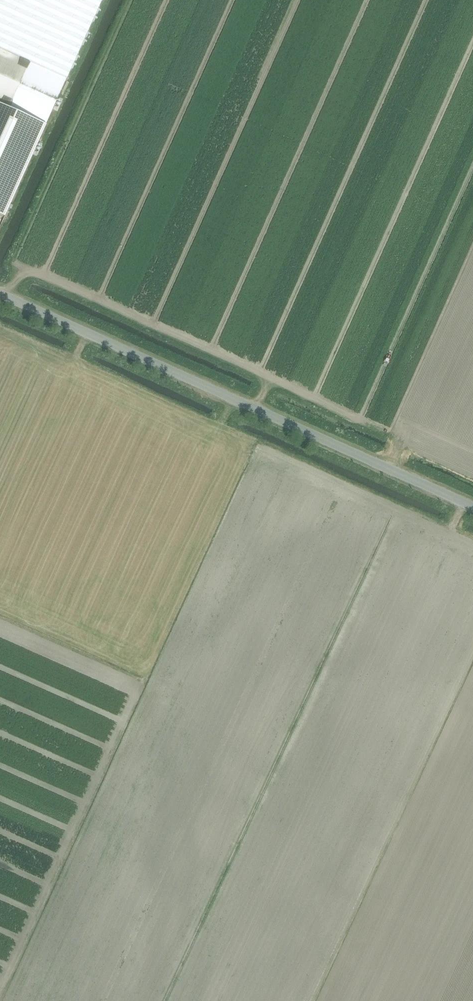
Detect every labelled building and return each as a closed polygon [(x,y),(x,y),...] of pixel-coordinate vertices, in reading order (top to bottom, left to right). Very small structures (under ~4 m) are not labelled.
[(66,80),(103,0),(0,0),(0,50),(66,80)] [(46,125),(66,80),(0,50),(0,104),(46,125)] [(5,217),(46,125),(0,104),(0,214),(5,217)]
